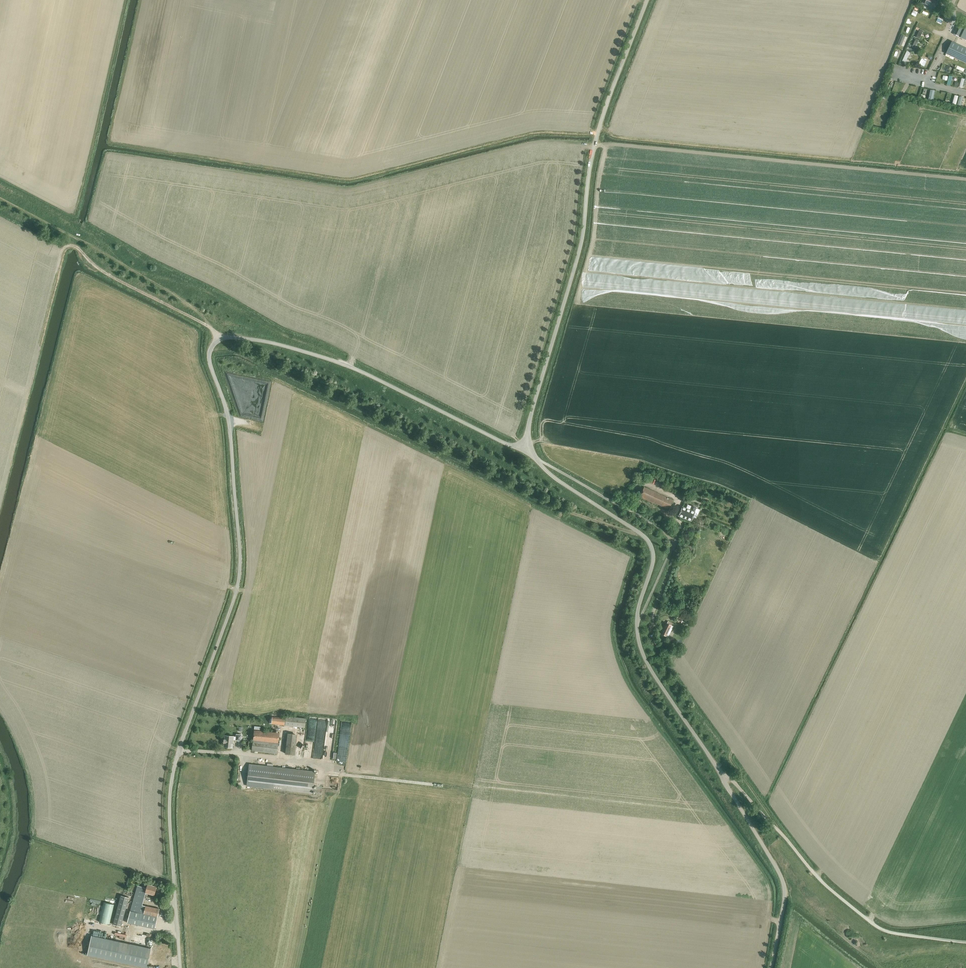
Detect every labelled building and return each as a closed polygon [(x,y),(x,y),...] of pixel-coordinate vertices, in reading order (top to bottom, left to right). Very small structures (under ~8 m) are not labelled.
[(954,34),(958,36),(963,25),(959,23),(954,34)] [(922,24),(917,33),(922,35),(927,26),(922,24)] [(965,63),(965,48),(952,41),(946,54),(965,63)] [(905,57),(909,59),(914,49),(910,47),(905,57)] [(657,504),(669,509),(673,500),(644,487),(639,497),(657,505),(657,504)] [(682,507),(679,516),(691,521),(692,517),(696,518),(699,510),(696,508),(696,507),(692,505),(691,506),(687,505),(686,508),(682,507)] [(666,623),(661,634),(665,636),(668,637),(674,624),(668,621),(667,623),(666,623)] [(305,727),(306,718),(286,716),(286,718),(272,716),(272,723),(305,727)] [(252,750),(277,753),(279,733),(254,730),(252,750)] [(288,733),(285,753),(295,755),(297,734),(288,733)] [(225,735),(224,746),(232,747),(233,739),(236,740),(241,741),(241,734),(236,734),(236,736),(234,736),(225,735)] [(249,764),(247,785),(273,788),(313,793),(315,772),(275,767),(249,764)] [(146,892),(154,895),(157,886),(147,883),(146,888),(137,885),(132,904),(128,922),(154,928),(160,909),(154,907),(154,908),(142,905),(146,892)] [(121,895),(113,924),(121,926),(129,897),(121,895)] [(103,902),(99,922),(110,924),(114,905),(103,902)] [(92,935),(88,955),(146,967),(151,948),(92,935)]
